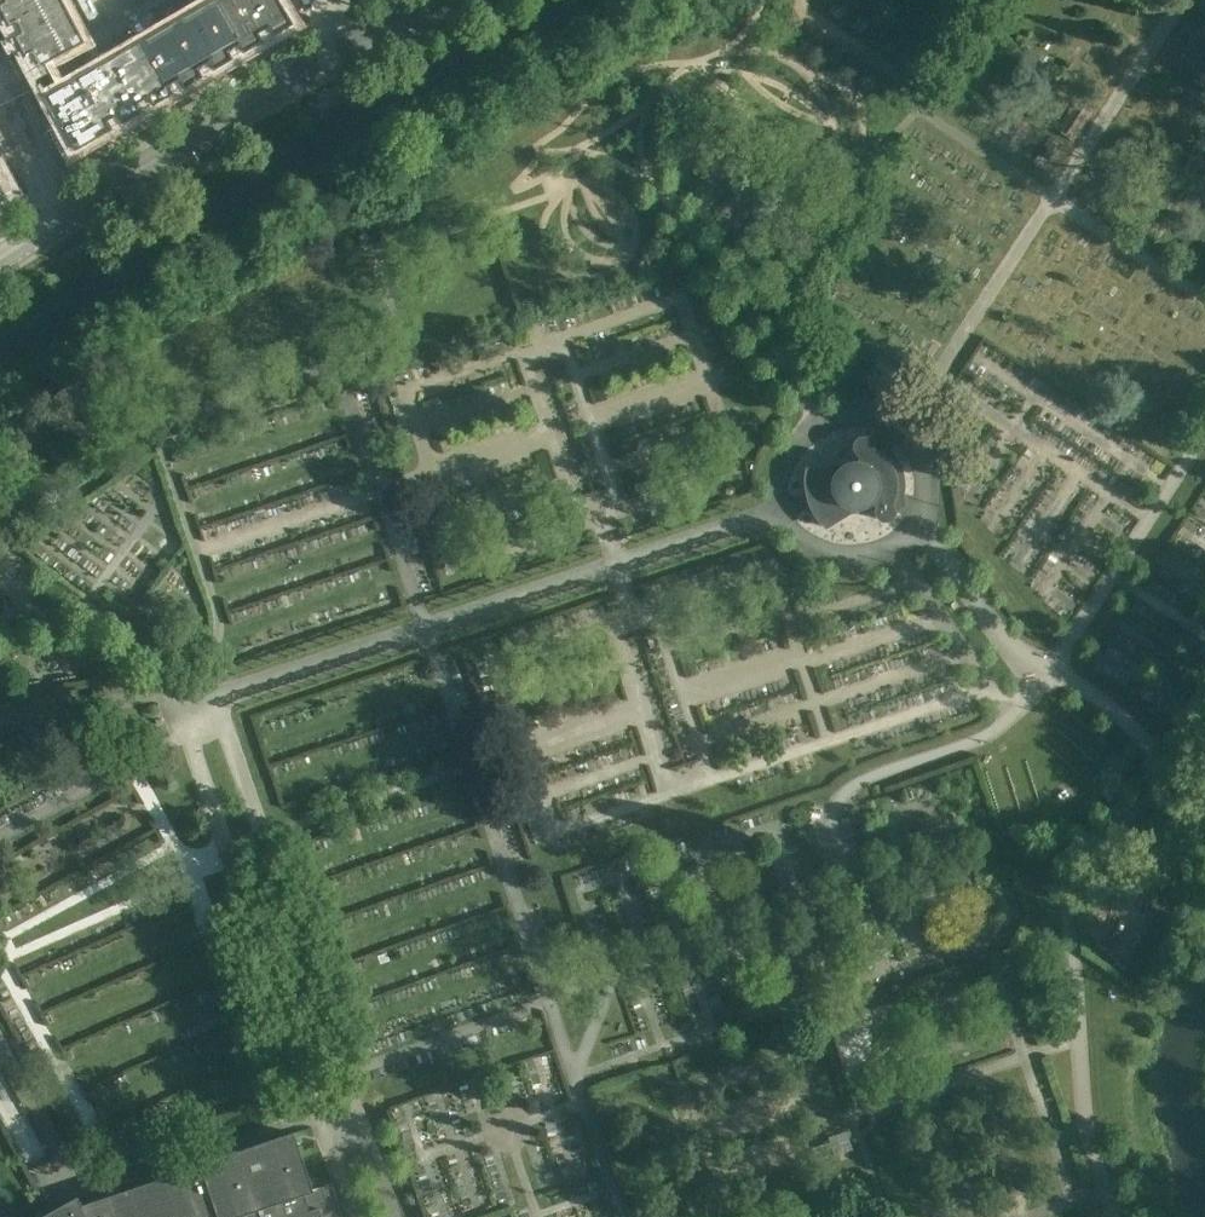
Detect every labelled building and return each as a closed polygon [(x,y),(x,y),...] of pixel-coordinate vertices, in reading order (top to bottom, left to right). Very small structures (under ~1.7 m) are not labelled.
[(32,71),(84,43),(62,0),(0,0),(0,10),(32,71)] [(45,96),(74,151),(291,25),(277,0),(211,0),(167,25),(45,96)] [(833,467),(806,470),(805,478),(805,487),(806,494),(801,495),(803,503),(806,510),(811,508),(814,514),(818,520),(823,525),(825,527),(849,514),(855,513),(856,509),(861,508),(865,507),(869,504),(872,502),(877,506),(876,508),(875,511),(875,514),(876,516),(877,518),(879,520),(881,521),(883,521),(886,520),(887,520),(891,516),(895,511),(898,506),(900,500),(902,494),(902,488),(902,482),(902,480),(901,476),(900,470),(897,464),(895,459),(891,454),(886,449),(881,446),(876,442),(870,440),(865,439),(861,438),(859,439),(857,439),(856,440),(854,443),(853,445),(853,447),(854,450),(855,452),(857,454),(859,455),(860,456),(858,463),(854,463),(850,463),(846,464),(842,466),(840,464),(833,467)] [(51,1212),(42,1216),(321,1216),(318,1208),(327,1205),(322,1189),(313,1192),(293,1133),(199,1164),(200,1166),(82,1205),(77,1197),(51,1212)]
